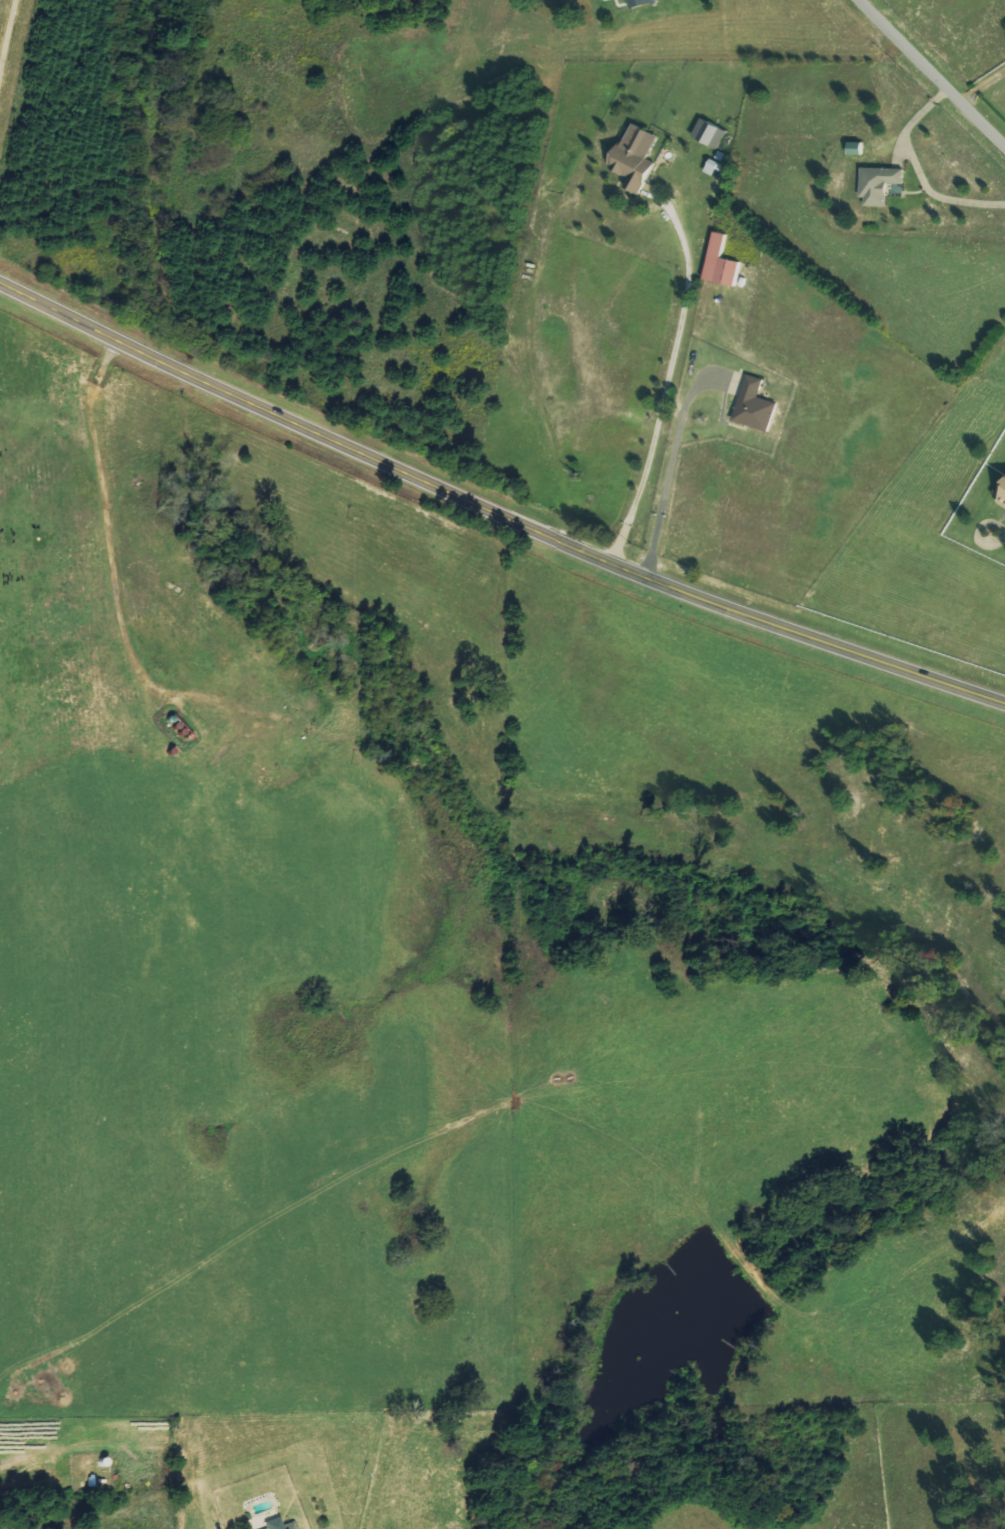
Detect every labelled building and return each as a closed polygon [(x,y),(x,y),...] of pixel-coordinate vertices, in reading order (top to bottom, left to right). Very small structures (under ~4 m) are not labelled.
[(662,3),(661,0),(632,0),(635,10),(662,3)] [(696,137),(722,149),(731,130),(705,118),(696,137)] [(628,187),(646,195),(660,163),(652,160),(662,135),(634,123),(616,169),(633,176),(628,187)] [(868,143),(851,142),(851,154),(867,155),(868,143)] [(866,168),(865,198),(870,199),(869,206),(893,207),(893,184),(907,184),(907,169),(866,168)] [(708,280),(740,286),(745,262),(726,259),(730,234),(717,232),(708,280)] [(781,403),(762,398),(767,380),(749,375),(736,422),(773,432),(781,403)] [(992,497),(1004,505),(1004,474),(992,497)]
